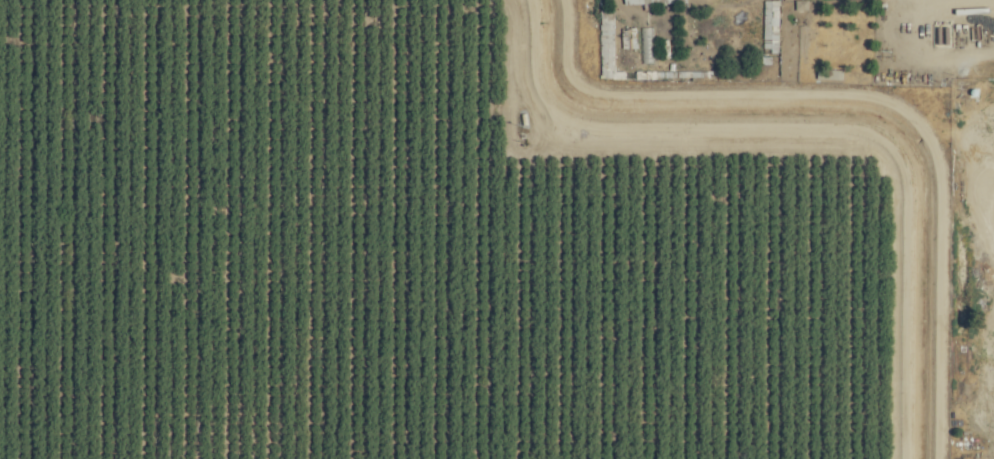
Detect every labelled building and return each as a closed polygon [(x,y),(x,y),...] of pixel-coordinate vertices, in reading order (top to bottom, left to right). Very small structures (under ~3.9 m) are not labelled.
[(761,54),(775,54),(776,2),(761,2),(761,54)]
